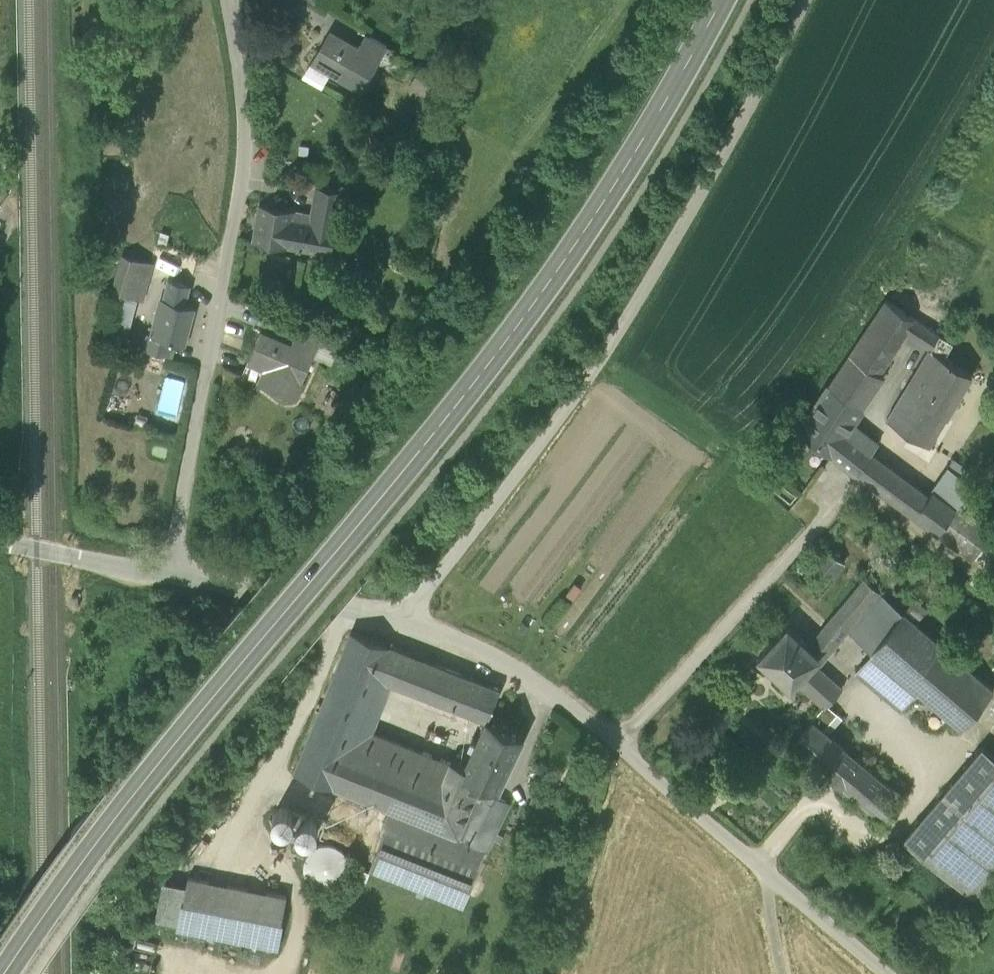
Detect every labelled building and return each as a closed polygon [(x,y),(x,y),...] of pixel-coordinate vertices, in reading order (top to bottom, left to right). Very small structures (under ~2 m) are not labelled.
[(331,68),(364,87),(378,61),(358,49),(329,33),(313,60),(330,69),(331,68)] [(358,49),(378,61),(387,46),(366,34),(358,49)] [(312,214),(338,219),(342,191),(317,186),(312,214)] [(288,248),(293,218),(294,211),(260,205),(253,242),(288,248)] [(306,213),(294,211),(293,218),(304,220),(306,213)] [(304,220),(293,218),(288,248),(331,255),(336,226),(311,221),(312,214),(306,213),(304,220)] [(311,221),(336,226),(338,219),(312,214),(311,221)] [(112,293),(141,302),(152,263),(123,255),(112,293)] [(168,280),(163,300),(185,306),(190,287),(168,280)] [(818,397),(850,419),(883,371),(877,367),(904,327),(928,344),(945,317),(897,283),(818,397)] [(163,300),(153,337),(153,338),(175,344),(185,347),(195,309),(185,306),(163,300)] [(292,345),(315,354),(322,337),(300,328),(292,345)] [(259,384),(295,399),(303,380),(315,354),(292,345),(262,332),(251,358),(249,362),(265,369),(259,384)] [(111,342),(122,346),(125,337),(113,334),(111,342)] [(171,357),(175,344),(153,338),(153,337),(147,335),(143,350),(171,357)] [(904,386),(947,411),(972,370),(928,344),(904,386)] [(243,377),(259,384),(265,369),(249,362),(243,377)] [(885,417),(928,443),(947,411),(904,386),(885,417)] [(801,421),(855,466),(870,446),(876,437),(850,419),(818,397),(801,421)] [(855,466),(871,480),(887,459),(870,446),(855,466)] [(871,480),(933,528),(952,504),(930,487),(928,490),(887,459),(871,480)] [(954,500),(952,504),(933,528),(970,556),(991,529),(954,500)] [(805,575),(821,589),(845,562),(828,548),(805,575)] [(869,606),(892,626),(903,612),(864,578),(828,622),(844,636),(849,631),(869,606)] [(915,598),(903,612),(915,622),(927,608),(915,598)] [(869,606),(849,631),(871,651),(892,626),(869,606)] [(993,689),(915,622),(903,612),(892,626),(871,651),(918,691),(961,728),(993,689)] [(828,622),(808,646),(820,657),(796,682),(823,707),(825,708),(827,705),(830,702),(843,688),(819,667),(844,636),(828,622)] [(791,687),(796,682),(820,657),(808,646),(788,627),(759,658),(791,687)] [(295,773),(390,811),(487,851),(500,822),(486,815),(495,796),(498,790),(461,773),(464,766),(451,761),(450,763),(373,733),(392,684),(399,687),(411,655),(351,632),(295,773)] [(918,691),(871,651),(855,672),(901,712),(918,691)] [(399,687),(413,692),(425,660),(411,655),(399,687)] [(500,689),(425,660),(413,692),(486,720),(487,721),(500,689)] [(823,707),(812,720),(823,729),(837,714),(827,705),(825,708),(823,707)] [(461,773),(498,790),(522,737),(487,721),(486,720),(464,766),(461,773)] [(847,749),(823,729),(812,720),(793,742),(828,772),(839,781),(858,759),(847,749)] [(973,899),(993,874),(993,757),(983,747),(904,839),(973,899)] [(839,781),(883,819),(902,796),(858,759),(839,781)] [(486,815),(500,822),(509,802),(495,796),(486,815)] [(277,827),(284,829),(291,825),(293,818),(289,811),(282,809),(275,813),(273,820),(277,827)] [(381,832),(384,833),(478,869),(488,851),(487,851),(390,811),(381,832)] [(301,837),(308,840),(315,836),(317,828),(313,821),(306,819),(299,823),(297,831),(301,837)] [(463,907),(478,869),(384,833),(369,870),(463,907)] [(341,843),(326,838),(311,845),(304,859),(307,874),(320,884),(336,883),(348,872),(349,856),(341,843)] [(179,925),(277,945),(286,896),(189,876),(179,925)]
